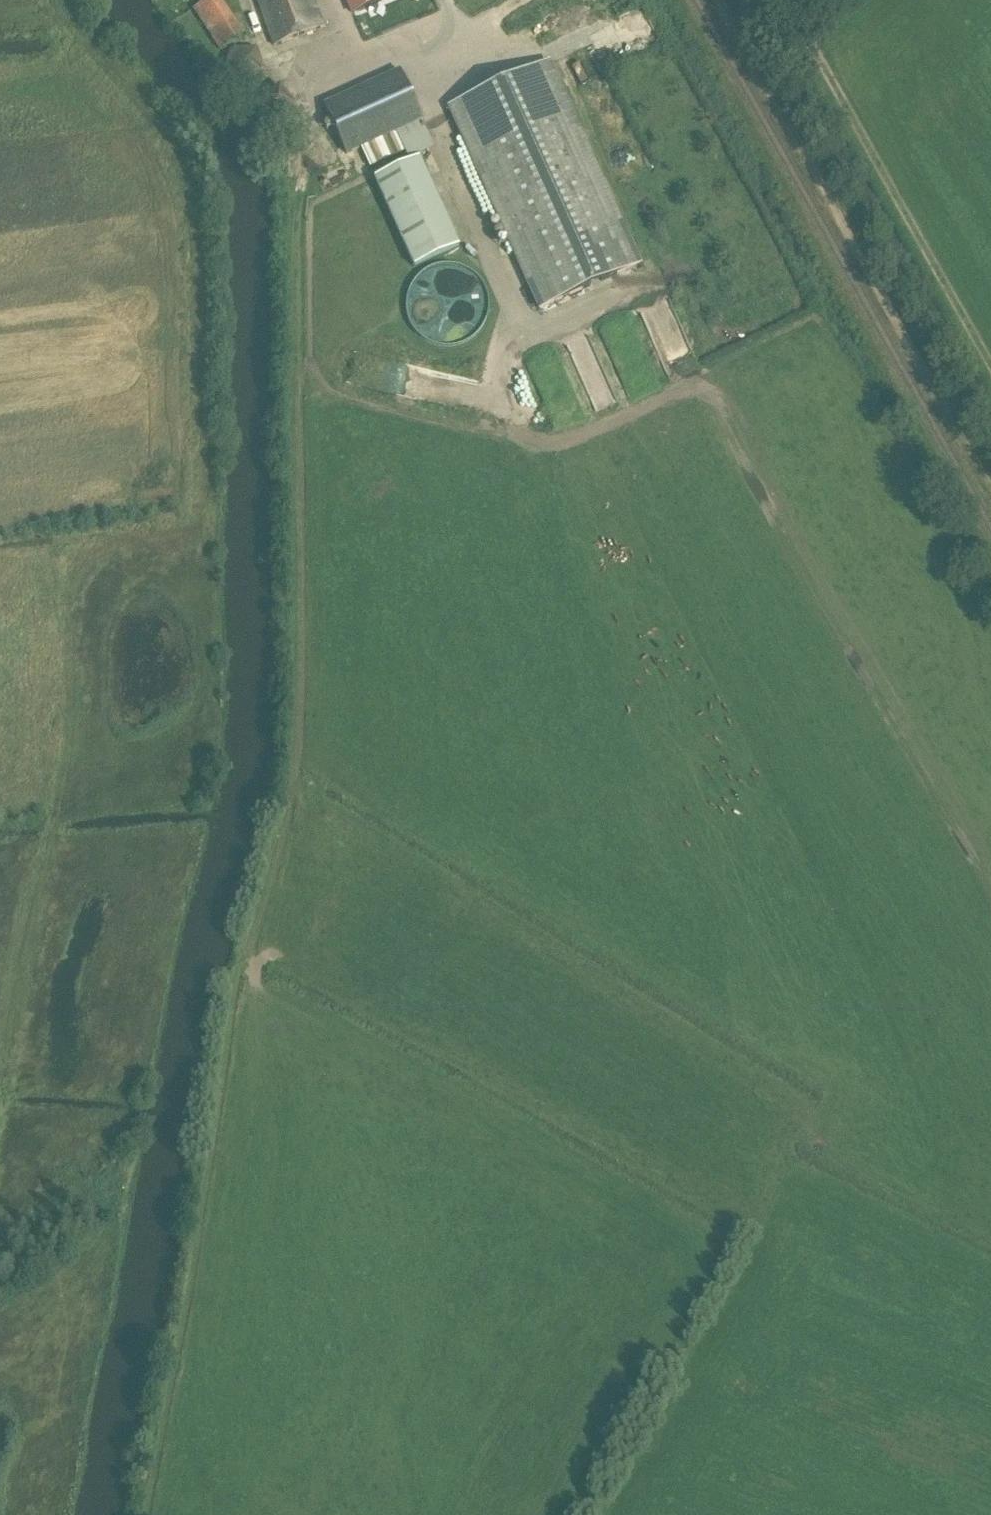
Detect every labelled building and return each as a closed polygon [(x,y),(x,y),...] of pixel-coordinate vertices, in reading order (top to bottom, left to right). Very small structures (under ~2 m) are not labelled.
[(193,9),(219,49),(243,33),(222,0),(207,0),(193,9)] [(313,0),(255,0),(260,11),(274,46),(324,26),(318,11),(313,0)] [(349,2),(355,15),(392,0),(349,0),(349,2)] [(230,50),(222,75),(244,90),(265,74),(257,48),(230,50)] [(549,63),(449,108),(539,309),(640,264),(549,63)] [(396,133),(423,121),(400,72),(325,105),(347,155),(361,149),(370,168),(405,152),(396,133)] [(295,104),(279,85),(249,109),(264,127),(275,119),(275,120),(295,104)] [(416,268),(460,248),(420,159),(375,180),(416,268)]
